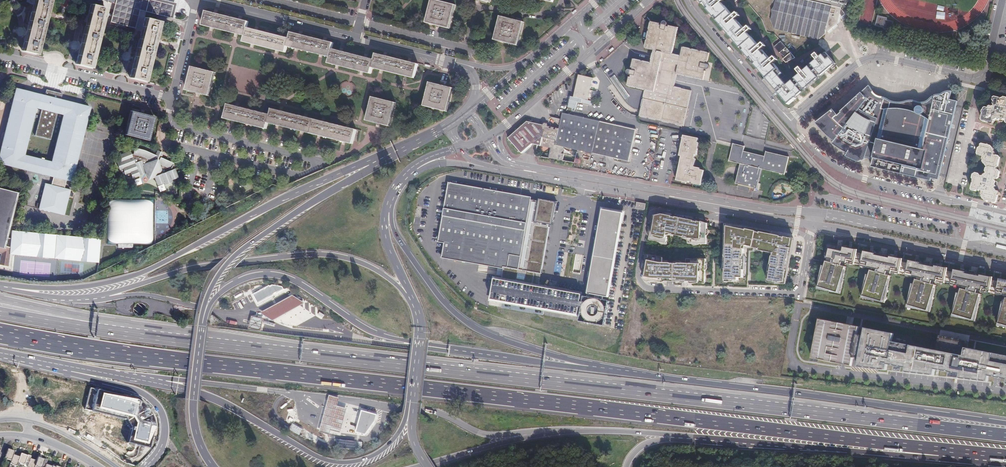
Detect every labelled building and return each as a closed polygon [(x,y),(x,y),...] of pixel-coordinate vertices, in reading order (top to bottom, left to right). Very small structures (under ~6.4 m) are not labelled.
[(49,0),(35,0),(22,51),(36,54),(49,0)] [(140,9),(142,0),(110,0),(109,2),(116,4),(111,22),(135,28),(139,14),(140,9)] [(146,11),(149,0),(142,0),(140,9),(146,11)] [(153,0),(149,0),(146,11),(169,17),(172,5),(160,2),(153,0)] [(456,5),(434,0),(432,0),(427,22),(438,25),(450,28),(456,5)] [(788,85),(780,76),(784,74),(776,64),(780,60),(775,55),(771,58),(764,50),(769,46),(763,41),(759,45),(750,34),(754,30),(749,24),(745,28),(738,20),(742,16),(737,10),(733,14),(723,2),(727,0),(699,0),(778,93),(789,106),(837,66),(826,53),(819,58),(817,55),(813,58),(816,61),(804,71),(801,68),(798,70),(801,74),(788,85)] [(769,30),(819,41),(837,25),(839,15),(842,13),(840,10),(841,6),(846,7),(847,0),(776,0),(769,30)] [(76,65),(91,68),(106,8),(91,5),(76,65)] [(944,20),(945,13),(937,11),(936,18),(944,20)] [(414,78),(417,64),(375,54),(374,59),(331,48),(332,43),(291,33),(290,38),(247,27),(248,23),(206,12),(203,25),(211,28),(236,34),(245,36),(244,42),(252,45),(277,51),(286,53),(288,47),(296,49),(321,55),(329,57),(327,64),(337,66),(361,72),(371,74),(372,68),(381,70),(406,76),(414,78)] [(496,39),(519,44),(524,22),(501,16),(496,39)] [(130,77),(145,81),(161,22),(145,18),(130,77)] [(878,18),(876,27),(883,29),(884,31),(890,32),(892,23),(886,21),(886,20),(878,18)] [(638,117),(683,127),(690,91),(674,87),(676,74),(703,80),(705,71),(703,71),(704,69),(707,70),(709,69),(710,68),(710,66),(708,64),(704,64),(705,61),(707,62),(709,53),(681,46),(679,55),(672,54),(677,28),(668,26),(668,27),(666,27),(667,21),(667,20),(665,19),(664,19),(663,20),(662,21),(661,25),(659,25),(659,24),(650,22),(644,49),(653,51),(650,63),(633,59),(631,68),(631,71),(630,70),(628,70),(626,70),(625,71),(625,72),(626,74),(627,74),(630,75),(630,77),(629,77),(627,87),(644,90),(638,117)] [(896,25),(894,33),(912,37),(914,31),(901,27),(901,26),(896,25)] [(198,93),(210,97),(216,73),(192,67),(186,91),(196,93),(198,93)] [(590,100),(594,78),(580,75),(575,97),(573,97),(570,108),(578,109),(578,108),(586,110),(587,104),(584,103),(594,105),(595,102),(582,99),(590,100)] [(425,106),(447,111),(452,88),(430,83),(425,106)] [(914,100),(909,101),(903,101),(897,103),(895,102),(894,102),(889,100),(885,98),(883,98),(880,97),(878,96),(876,95),(874,93),(870,86),(863,93),(842,113),(842,114),(839,117),(834,111),(817,125),(820,128),(826,135),(832,140),(836,143),(834,145),(849,154),(848,158),(860,163),(862,163),(864,161),(865,161),(866,161),(866,160),(867,159),(875,161),(873,168),(905,175),(933,181),(933,178),(940,179),(957,103),(958,101),(950,99),(952,91),(950,91),(947,91),(945,92),(944,92),(943,93),(942,93),(940,94),(938,94),(937,95),(934,95),(932,98),(926,101),(925,102),(919,102),(914,100)] [(70,190),(64,188),(66,179),(71,181),(89,106),(16,89),(0,151),(0,164),(54,176),(52,185),(45,183),(38,208),(64,215),(70,190)] [(994,98),(994,100),(995,102),(994,104),(995,106),(994,107),(991,106),(990,107),(989,108),(987,108),(985,109),(985,110),(984,111),(984,112),(984,114),(982,120),(984,122),(988,123),(990,125),(992,125),(994,124),(995,121),(997,120),(998,119),(999,121),(1002,122),(1003,122),(1003,120),(1004,121),(1005,119),(1005,97),(1003,99),(996,97),(994,98)] [(378,123),(390,126),(396,103),(373,98),(367,121),(378,123)] [(269,123),(354,144),(357,130),(348,128),(323,122),(305,117),(281,111),(273,109),(271,115),(262,112),(237,106),(228,104),(225,118),(268,129),(269,123)] [(57,113),(41,109),(35,136),(50,139),(57,113)] [(125,132),(149,138),(154,115),(131,109),(125,132)] [(559,130),(557,140),(556,144),(630,162),(637,130),(563,113),(561,119),(550,117),(560,126),(559,130)] [(557,140),(559,130),(550,128),(550,127),(544,125),(527,122),(508,138),(521,153),(533,144),(541,146),(542,137),(557,140)] [(988,136),(990,128),(981,126),(979,133),(988,136)] [(679,156),(675,180),(689,183),(689,180),(693,180),(693,184),(701,185),(704,170),(700,169),(700,168),(694,167),(696,158),(694,158),(695,155),(697,155),(699,143),(698,142),(699,137),(682,134),(677,155),(679,156)] [(987,168),(986,171),(987,173),(984,174),(984,176),(981,175),(980,173),(977,172),(974,174),(973,178),(974,180),(972,189),(973,191),(977,191),(978,191),(981,191),(982,190),(983,191),(982,194),(983,195),(983,196),(986,200),(997,202),(998,201),(999,195),(1001,195),(1001,193),(1000,191),(997,191),(995,187),(997,186),(997,185),(998,185),(998,182),(997,181),(996,180),(996,178),(998,179),(1000,178),(1001,172),(1000,170),(999,170),(997,168),(999,167),(1001,157),(1000,155),(996,154),(997,152),(992,145),(983,143),(981,144),(981,147),(979,148),(978,153),(979,155),(983,156),(983,159),(986,164),(988,167),(987,168)] [(745,146),(734,144),(730,161),(741,164),(736,184),(758,189),(763,169),(786,175),(790,157),(767,152),(766,157),(744,152),(745,146)] [(135,163),(129,151),(119,155),(121,161),(115,163),(119,172),(123,170),(125,175),(130,173),(132,179),(145,175),(148,181),(153,179),(156,186),(162,184),(163,186),(173,183),(172,181),(177,179),(174,170),(163,174),(159,165),(169,169),(171,164),(161,159),(163,153),(157,151),(156,156),(134,148),(134,155),(152,161),(143,164),(142,160),(135,163)] [(582,310),(584,298),(582,297),(582,295),(533,286),(535,273),(542,274),(550,228),(548,228),(549,225),(553,226),(557,202),(539,199),(538,201),(531,200),(532,198),(448,183),(438,243),(444,244),(441,259),(503,270),(501,281),(495,280),(491,301),(501,302),(501,303),(544,310),(579,316),(580,309),(582,310)] [(5,246),(17,196),(0,191),(0,245),(5,246)] [(117,243),(117,248),(132,248),(132,243),(152,244),(153,200),(108,200),(107,243),(117,243)] [(584,298),(582,310),(580,322),(606,327),(610,301),(604,300),(604,297),(609,298),(624,213),(603,209),(588,294),(589,294),(588,297),(584,297),(584,298)] [(667,237),(668,233),(673,234),(673,235),(685,237),(689,237),(689,244),(707,244),(707,223),(698,221),(698,222),(694,221),(694,220),(685,219),(683,219),(681,218),(676,217),(676,218),(673,217),(673,216),(663,214),(656,216),(656,220),(653,220),(650,240),(666,243),(668,237),(667,237)] [(761,249),(760,251),(774,254),(774,257),(772,257),(771,266),(772,266),(769,283),(775,285),(786,284),(789,266),(790,260),(789,260),(790,254),(791,249),(792,249),(794,240),(785,238),(784,239),(783,238),(781,238),(781,237),(761,232),(760,234),(756,233),(757,232),(746,229),(740,228),(726,225),(725,259),(726,259),(726,265),(726,270),(725,270),(725,280),(738,281),(738,278),(743,279),(744,247),(753,248),(761,249)] [(13,232),(12,231),(9,255),(14,256),(58,260),(99,264),(101,240),(97,239),(13,232)] [(999,279),(999,280),(993,278),(993,277),(954,270),(954,271),(948,269),(948,268),(909,260),(908,261),(903,260),(903,259),(864,251),(864,252),(858,251),(858,250),(842,247),(841,247),(841,250),(829,248),(826,259),(830,259),(829,262),(827,262),(826,264),(825,266),(823,266),(818,291),(841,295),(847,271),(845,270),(846,267),(842,266),(843,263),(855,266),(855,263),(861,265),(860,267),(873,270),(873,271),(871,271),(870,276),(867,275),(863,299),(886,304),(892,280),(890,279),(891,277),(887,276),(888,272),(900,274),(900,273),(906,274),(905,276),(918,279),(918,280),(916,280),(915,285),(912,284),(908,309),(931,313),(937,289),(936,289),(936,286),(932,284),(933,281),(945,284),(945,282),(951,283),(951,285),(963,288),(963,290),(962,289),(960,294),(958,293),(953,318),(977,323),(982,298),(981,298),(981,295),(977,294),(978,290),(990,293),(990,291),(997,292),(996,294),(1005,297),(1005,280),(999,279)] [(644,278),(645,280),(658,280),(689,281),(705,282),(706,259),(697,259),(687,259),(687,264),(678,263),(678,264),(671,263),(662,262),(663,257),(647,254),(644,272),(644,278)] [(267,286),(251,296),(256,305),(281,290),(278,287),(272,286),(268,288),(267,286)] [(261,313),(273,321),(305,303),(293,296),(261,313)] [(1005,303),(1002,302),(998,327),(1005,329),(1005,302),(1005,303)] [(265,319),(252,317),(250,329),(262,331),(265,319)] [(812,360),(842,365),(853,366),(854,359),(859,360),(858,368),(888,372),(889,366),(906,369),(906,373),(936,377),(937,370),(962,376),(961,380),(988,383),(989,377),(1005,380),(1005,356),(965,348),(966,342),(937,337),(934,351),(893,343),(895,335),(866,329),(864,337),(859,336),(860,327),(820,320),(812,360)] [(138,401),(91,389),(86,408),(125,419),(131,427),(127,444),(138,446),(149,449),(154,427),(148,409),(138,401)] [(361,411),(355,432),(364,435),(374,421),(375,415),(361,411)] [(12,459),(14,453),(15,450),(9,448),(6,457),(12,459)] [(22,452),(21,455),(19,461),(25,463),(26,460),(28,454),(22,452)] [(21,455),(14,453),(12,459),(11,463),(18,464),(19,461),(21,455)] [(39,456),(38,459),(36,464),(42,466),(43,464),(45,458),(39,456)] [(31,457),(30,461),(28,466),(31,466),(35,466),(36,464),(38,459),(31,457)]
